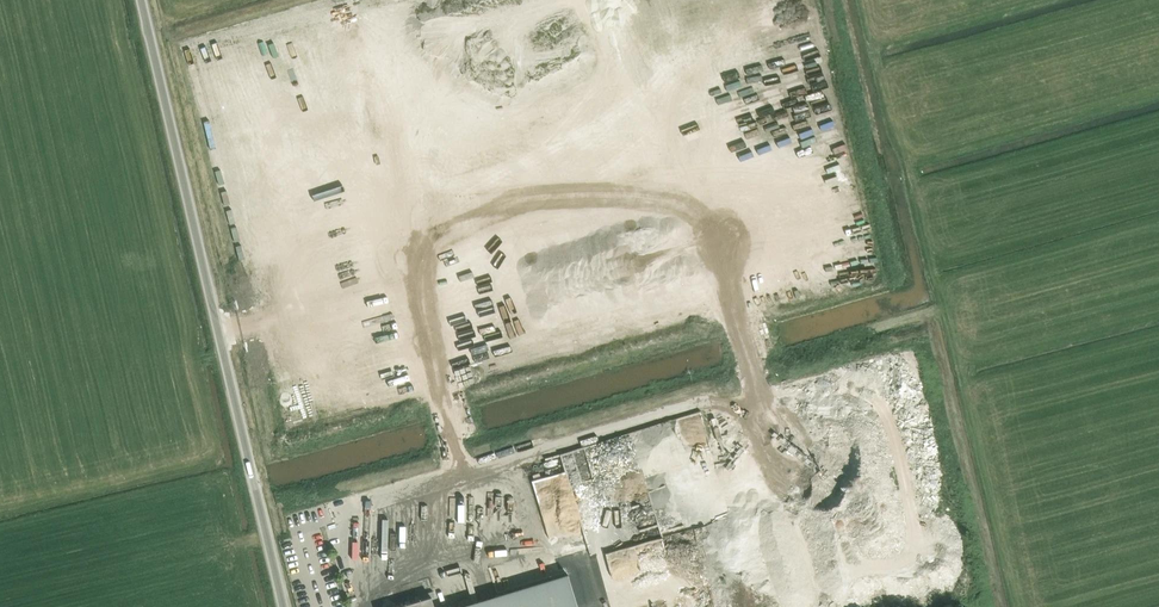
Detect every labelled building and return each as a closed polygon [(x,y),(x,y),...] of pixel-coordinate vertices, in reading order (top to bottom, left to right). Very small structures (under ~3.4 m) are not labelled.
[(584,446),(562,452),(574,494),(585,490),(582,481),(594,478),(584,446)] [(490,475),(491,484),(501,482),(500,474),(490,475)] [(704,515),(688,520),(690,525),(705,520),(704,515)] [(567,574),(457,606),(577,606),(567,574)] [(397,606),(434,606),(431,597),(416,601),(397,606)]
